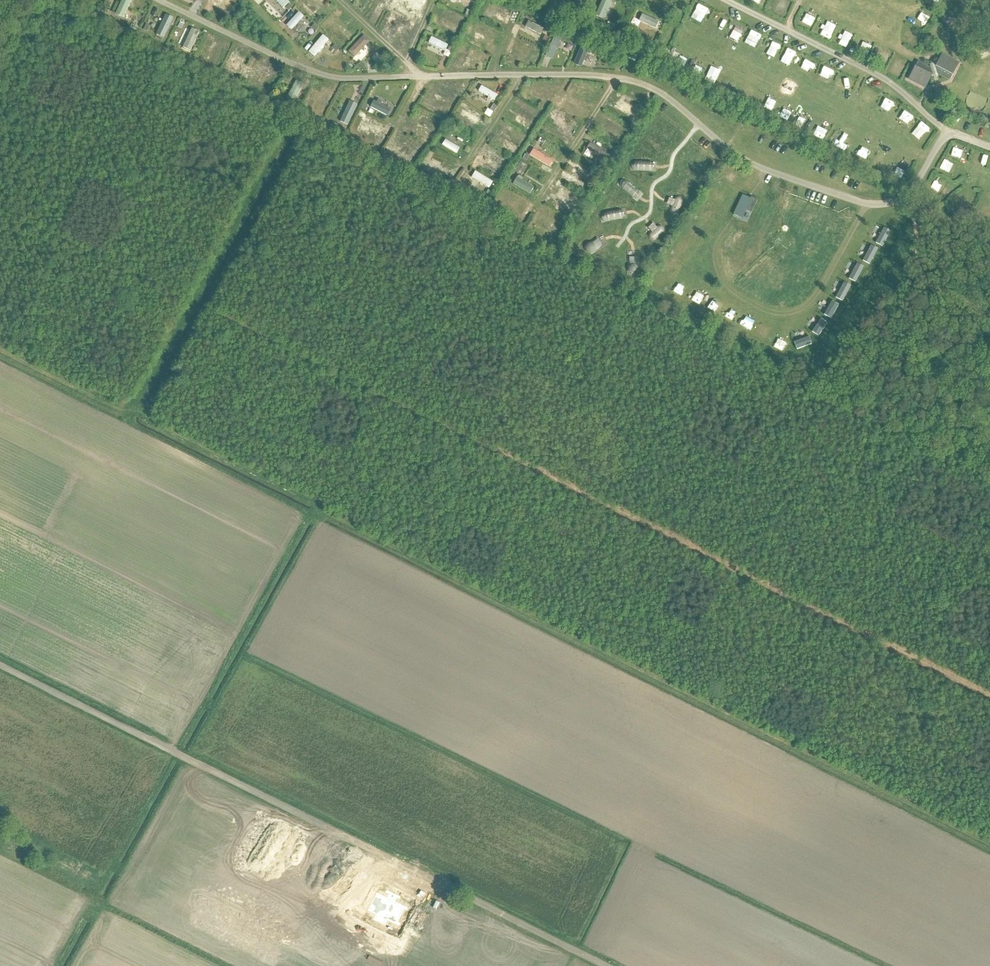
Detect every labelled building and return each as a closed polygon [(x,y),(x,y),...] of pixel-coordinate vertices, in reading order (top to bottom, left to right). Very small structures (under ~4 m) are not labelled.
[(108,23),(117,2),(113,0),(109,0),(100,19),(108,23)] [(193,11),(202,18),(213,6),(207,0),(203,0),(193,11)] [(242,7),(249,0),(265,17),(274,9),(266,0),(238,0),(237,1),(242,7)] [(387,1),(396,5),(393,10),(401,14),(407,2),(403,0),(387,0),(387,1)] [(753,0),(745,0),(742,6),(749,9),(753,0)] [(282,10),(299,19),(304,10),(286,1),(282,10)] [(589,1),(580,19),(589,24),(598,5),(589,1)] [(365,6),(363,13),(369,16),(372,9),(365,6)] [(471,11),(469,19),(491,22),(492,14),(471,11)] [(757,17),(769,21),(771,15),(759,11),(757,17)] [(268,29),(275,36),(290,22),(283,15),(268,29)] [(632,29),(636,23),(624,16),(620,23),(632,29)] [(148,40),(155,25),(149,22),(142,37),(148,40)] [(334,45),(311,24),(305,30),(329,51),(334,45)] [(479,47),(483,38),(461,28),(457,37),(479,47)] [(524,42),(528,35),(515,28),(511,34),(524,42)] [(293,30),(289,35),(295,40),(299,35),(293,30)] [(805,32),(803,37),(813,42),(815,37),(805,32)] [(172,36),(166,53),(174,56),(181,39),(172,36)] [(299,63),(315,45),(306,38),(291,56),(299,63)] [(331,56),(340,65),(355,50),(346,41),(331,56)] [(193,62),(202,65),(209,49),(200,45),(193,62)] [(440,67),(449,72),(459,55),(450,50),(440,67)] [(841,54),(849,58),(851,54),(843,50),(841,54)] [(568,71),(573,55),(564,51),(558,68),(568,71)] [(951,81),(960,62),(942,53),(936,66),(930,67),(918,61),(908,80),(926,89),(932,76),(938,74),(951,81)] [(215,56),(208,73),(218,77),(225,60),(215,56)] [(859,57),(857,62),(869,68),(871,63),(859,57)] [(516,95),(531,104),(536,96),(521,87),(516,95)] [(465,91),(462,98),(480,105),(483,98),(465,91)] [(612,111),(621,117),(625,110),(607,99),(600,110),(609,116),(612,111)] [(539,103),(536,109),(546,114),(549,108),(539,103)] [(356,105),(355,117),(374,120),(375,113),(366,112),(367,106),(356,105)] [(549,109),(546,114),(565,125),(568,121),(549,109)] [(516,126),(519,119),(502,111),(499,118),(516,126)] [(442,124),(456,134),(460,129),(446,118),(442,124)] [(409,135),(420,139),(424,128),(403,121),(397,136),(408,140),(409,135)] [(523,141),(521,148),(528,150),(530,143),(523,141)] [(425,150),(441,159),(445,153),(429,143),(425,150)] [(584,163),(589,156),(576,148),(571,155),(584,163)] [(391,166),(397,170),(406,153),(400,149),(391,166)] [(487,172),(490,166),(473,157),(470,163),(487,172)] [(505,166),(501,172),(509,176),(513,170),(505,166)] [(559,173),(555,179),(572,189),(576,183),(559,173)] [(473,192),(476,186),(460,178),(457,183),(473,192)] [(501,181),(496,191),(515,200),(517,197),(512,194),(515,188),(501,181)] [(547,194),(543,201),(559,211),(563,204),(547,194)] [(502,223),(510,207),(503,203),(495,220),(502,223)] [(686,212),(681,221),(687,224),(691,214),(686,212)] [(661,250),(658,259),(663,261),(666,251),(661,250)] [(361,879),(348,872),(341,886),(354,893),(361,879)] [(399,902),(402,896),(397,893),(394,900),(384,895),(376,911),(384,915),(381,920),(391,925),(394,920),(401,923),(409,907),(399,902)]
